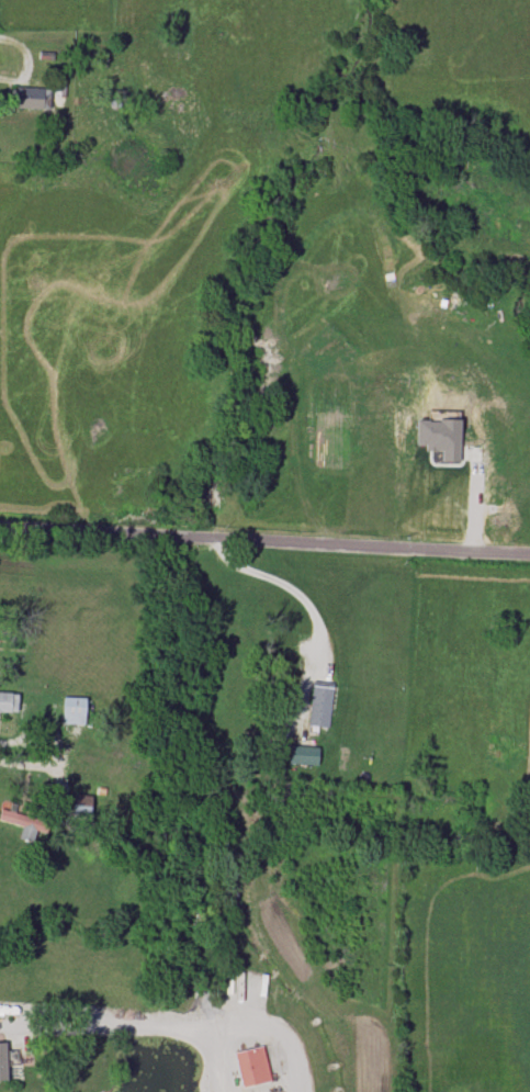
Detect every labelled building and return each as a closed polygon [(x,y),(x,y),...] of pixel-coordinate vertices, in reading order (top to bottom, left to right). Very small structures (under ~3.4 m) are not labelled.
[(49,109),(49,88),(15,87),(14,108),(49,109)] [(415,419),(415,445),(423,445),(423,450),(440,451),(440,461),(459,461),(459,420),(415,419)] [(333,688),(312,685),(306,724),(327,728),(333,688)] [(16,713),(17,693),(0,692),(0,712),(16,713)] [(85,697),(62,697),(62,724),(84,724),(85,697)] [(318,747),(289,744),(288,762),(316,765),(318,747)] [(232,1052),(241,1087),(270,1081),(262,1045),(232,1052)]
